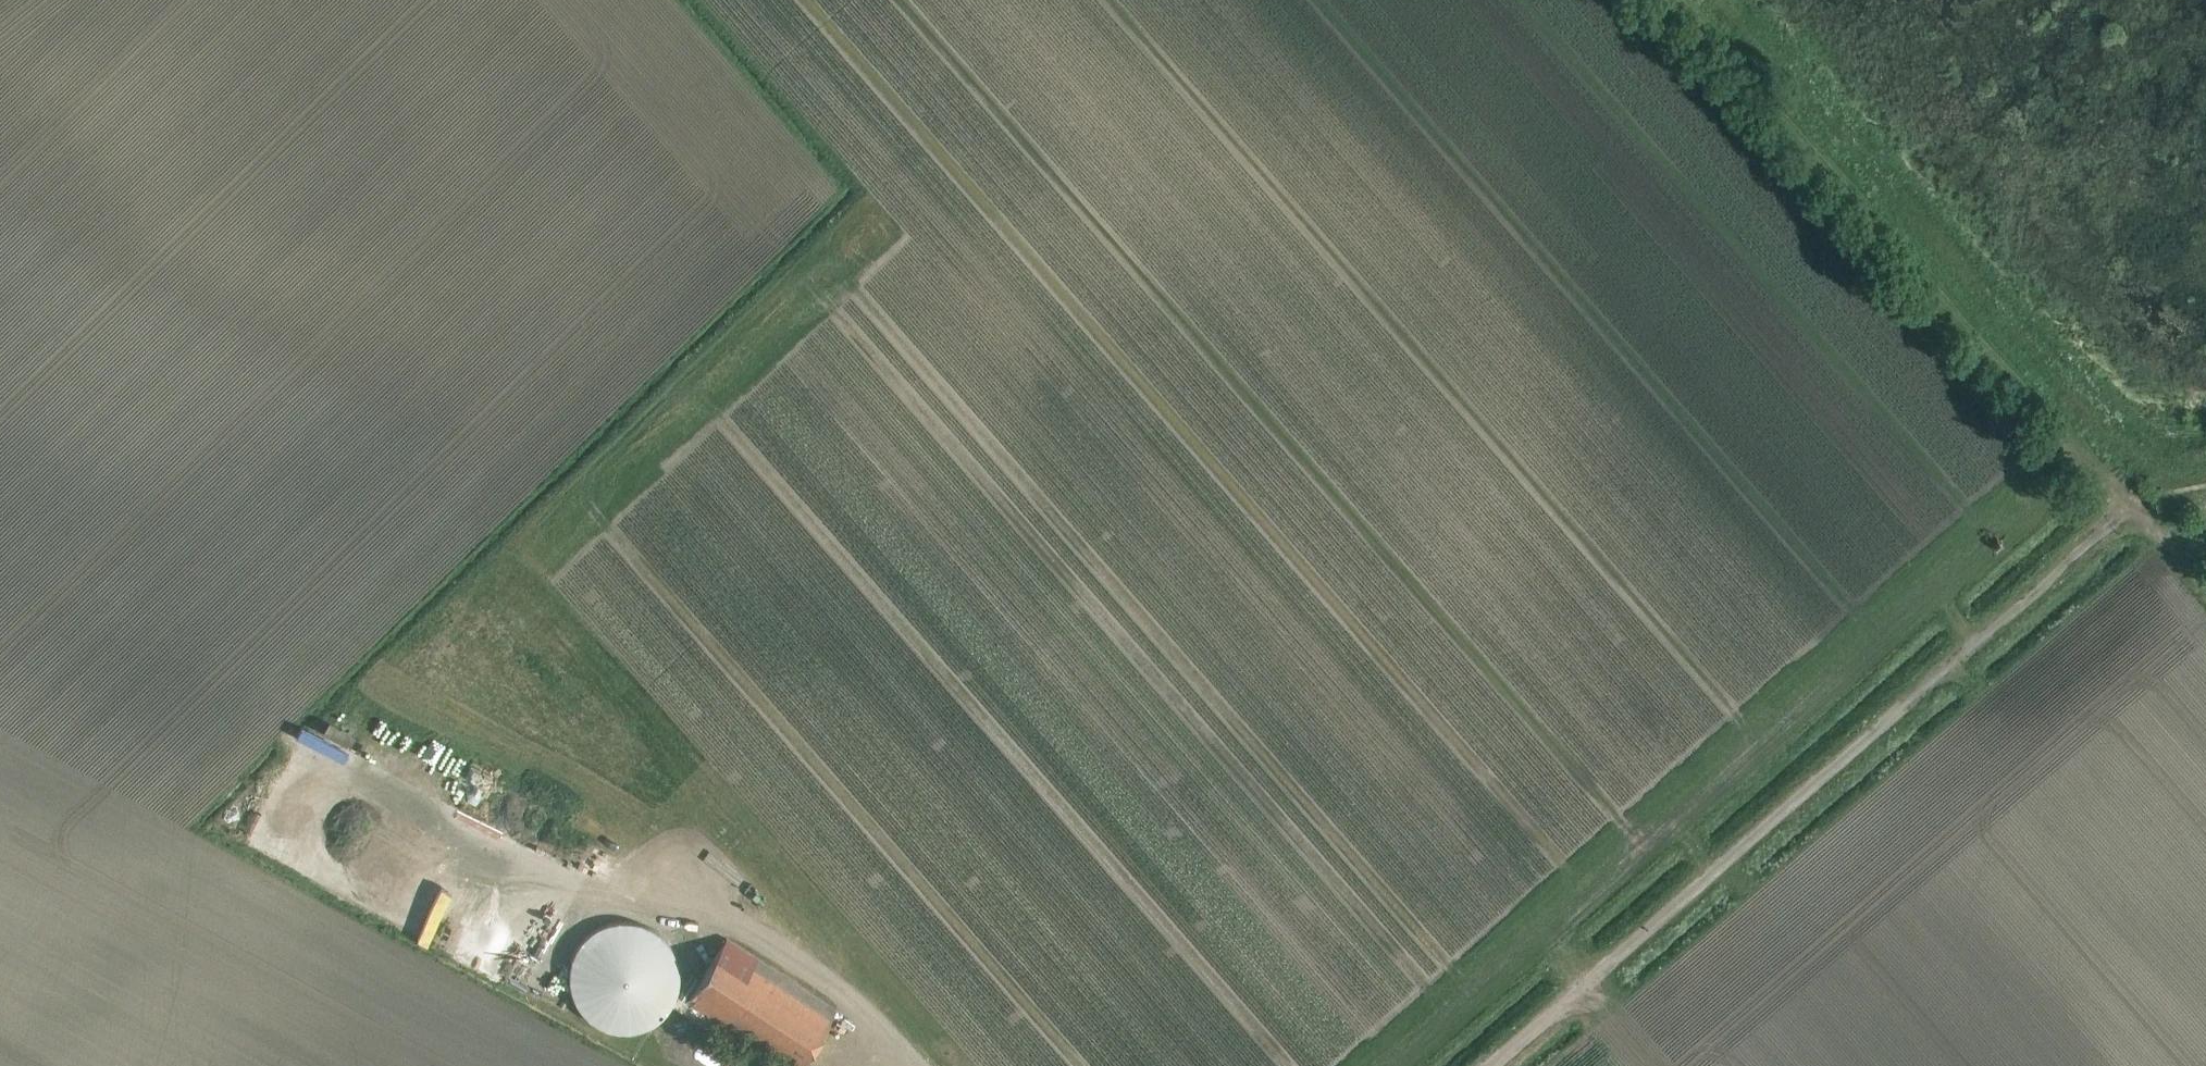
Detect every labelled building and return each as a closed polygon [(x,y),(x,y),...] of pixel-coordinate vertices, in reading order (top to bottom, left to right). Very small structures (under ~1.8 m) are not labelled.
[(2162,492),(2164,495),(2167,497),(2205,488),(2205,483),(2162,492)] [(606,1028),(620,1031),(634,1031),(648,1027),(660,1019),(670,1009),(677,996),(680,982),(680,968),(676,954),(668,942),(658,932),(645,925),(631,922),(616,922),(603,926),(590,934),(580,944),(574,957),(570,971),(571,985),(575,999),(583,1012),(593,1021),(606,1028)] [(837,1010),(726,939),(687,1001),(787,1065),(800,1065),(837,1010)]
